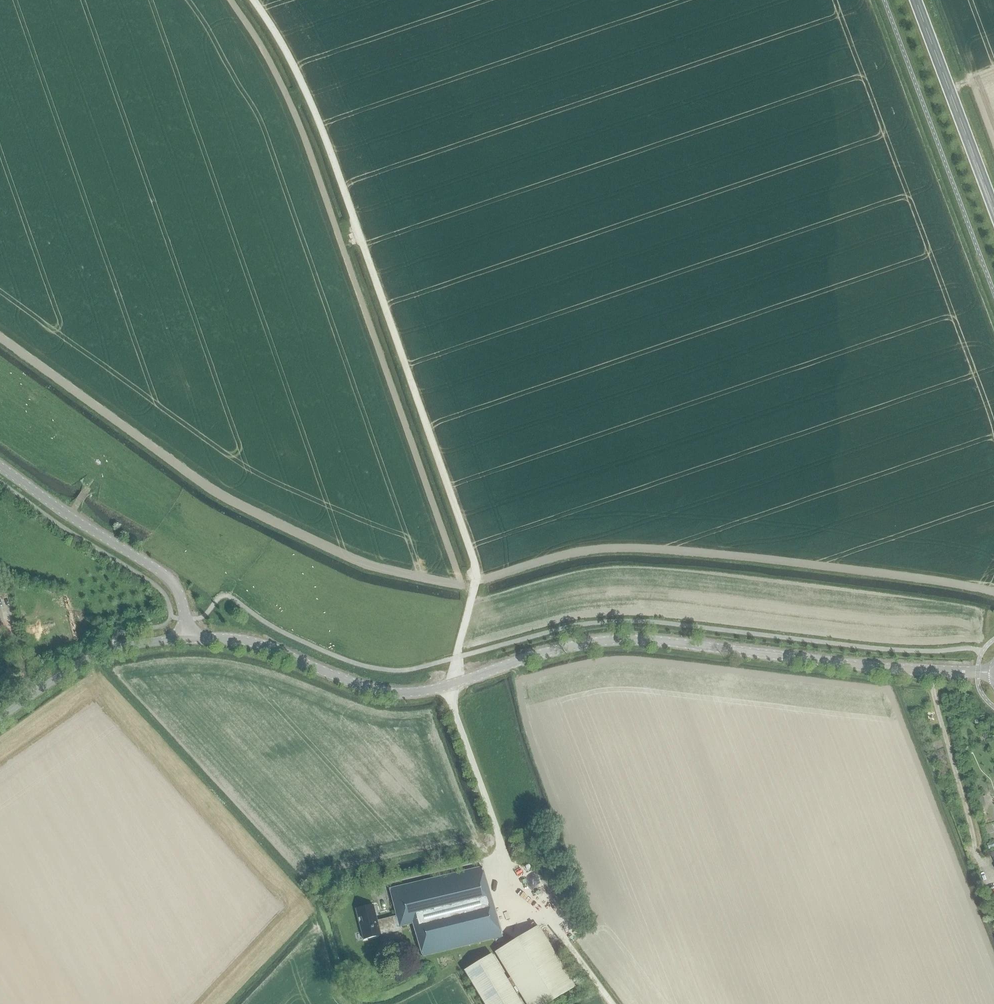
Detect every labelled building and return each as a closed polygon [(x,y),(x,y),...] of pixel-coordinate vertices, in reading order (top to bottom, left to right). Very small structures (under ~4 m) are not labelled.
[(982,733),(984,739),(990,736),(988,730),(982,733)] [(938,767),(940,776),(948,773),(946,765),(938,767)] [(421,956),(502,937),(481,867),(389,889),(396,918),(377,924),(372,905),(355,909),(363,940),(380,936),(379,932),(412,923),(421,956)] [(509,978),(507,980),(491,954),(464,970),(484,1003),(521,1003),(515,994),(518,993),(524,1003),(545,1003),(573,987),(537,926),(494,952),(509,978)]
